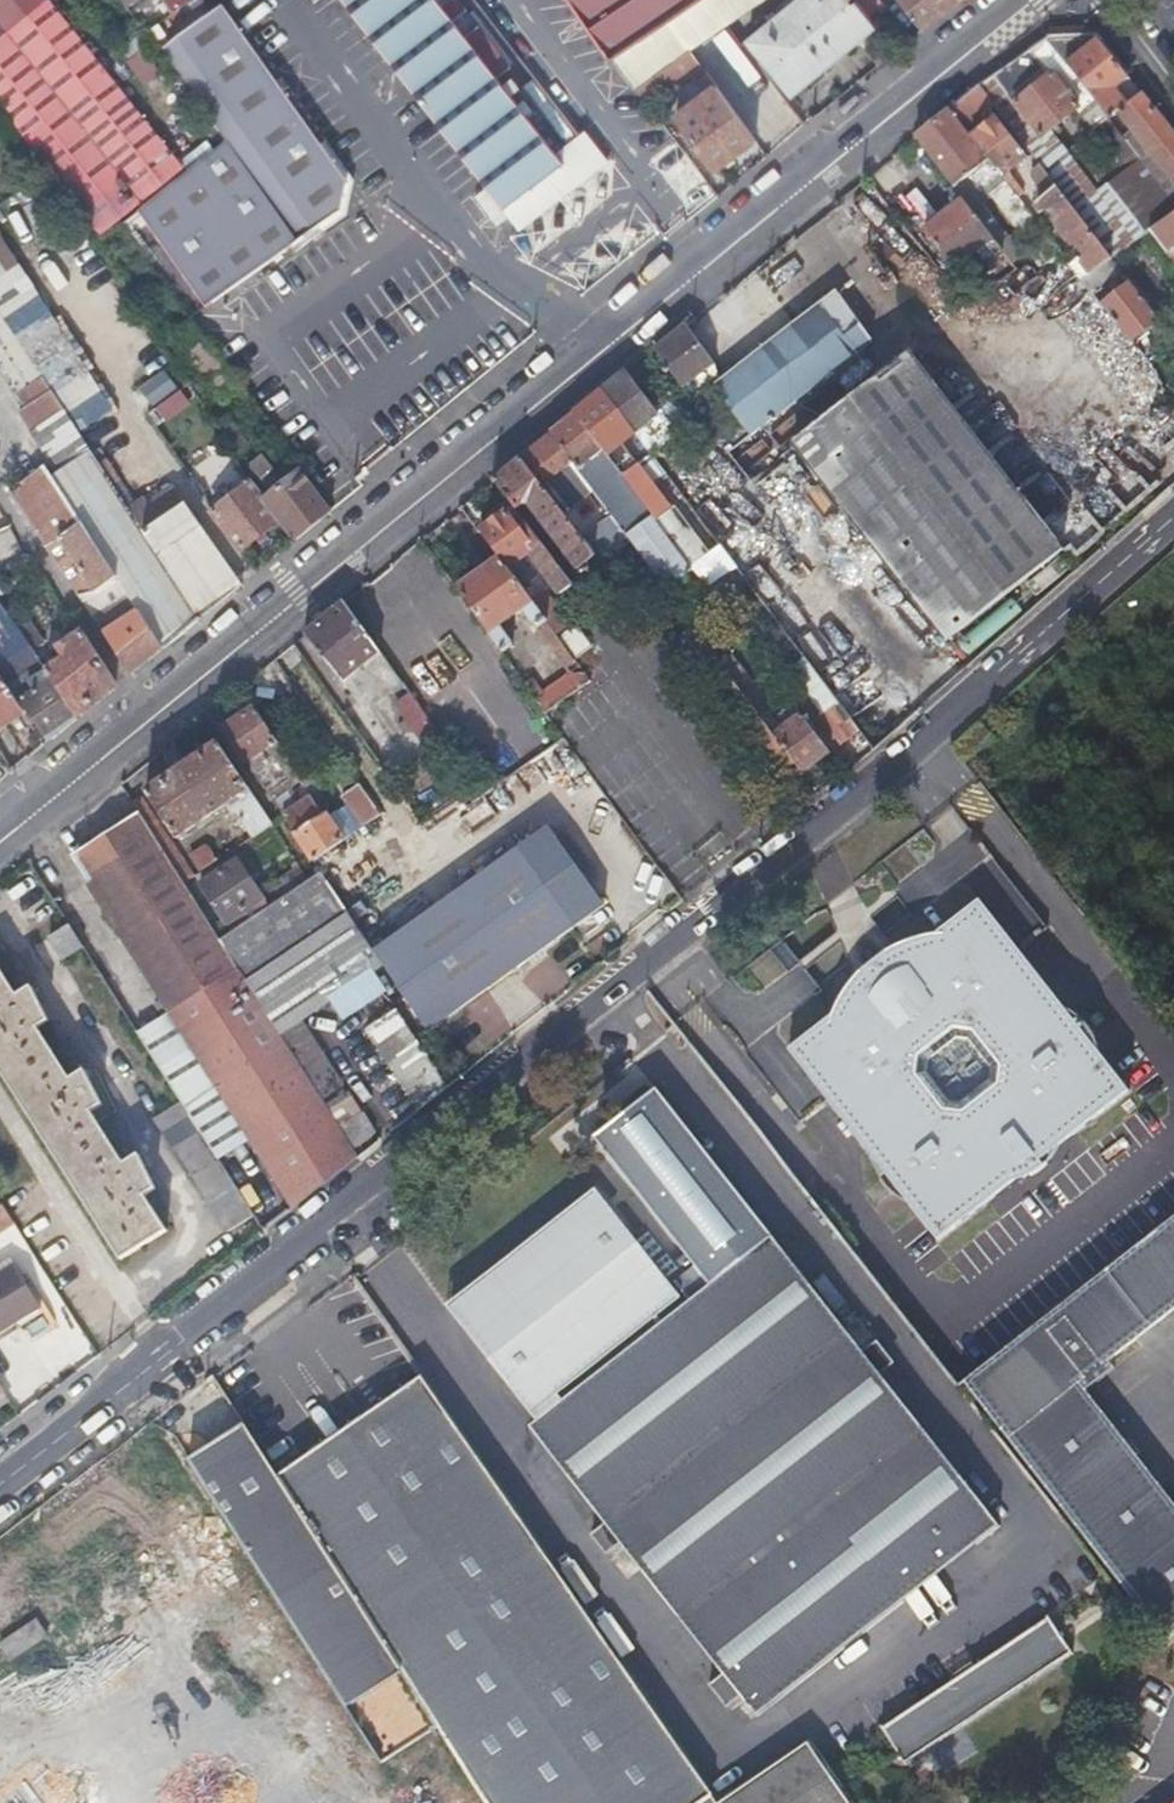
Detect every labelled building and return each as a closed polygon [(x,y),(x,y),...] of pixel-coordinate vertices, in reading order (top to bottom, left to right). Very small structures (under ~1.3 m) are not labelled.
[(106,233),(182,169),(43,0),(1,0),(0,1),(0,27),(5,34),(0,38),(0,106),(106,233)] [(148,30),(184,0),(122,0),(148,30)] [(347,0),(335,0),(345,14),(353,8),(347,0)] [(534,185),(562,163),(503,85),(511,78),(504,68),(495,75),(489,67),(502,57),(458,0),(347,0),(353,8),(505,207),(534,185)] [(608,57),(613,54),(696,0),(571,0),(608,57)] [(613,54),(637,87),(690,46),(752,0),(696,0),(613,54)] [(790,2),(746,35),(788,88),(873,23),(856,0),(792,0),(790,2)] [(922,28),(956,0),(900,0),(922,28)] [(202,310),(269,261),(337,213),(344,182),(218,6),(157,51),(224,142),(135,215),(202,310)] [(1045,41),(1107,119),(1117,112),(1129,103),(1121,93),(1125,90),(1128,94),(1137,87),(1095,34),(1069,38),(1045,41)] [(1107,119),(1045,41),(1028,53),(1073,111),(1075,109),(1093,131),(1096,128),(1107,119)] [(704,64),(697,55),(690,46),(637,87),(650,104),(704,64)] [(1151,229),(1173,211),(1173,204),(1107,119),(1096,128),(1111,147),(1096,159),(1081,171),(1065,152),(1058,158),(1041,135),(1073,111),(1028,53),(980,86),(1040,165),(1112,259),(1125,249),(1151,229)] [(701,74),(706,81),(711,87),(679,111),(719,166),(759,137),(708,69),(701,74)] [(976,89),(948,111),(988,162),(1017,199),(1025,193),(1009,172),(1026,158),(976,89)] [(1117,112),(1173,185),(1173,134),(1151,105),(1142,93),(1129,103),(1117,112)] [(1111,147),(1096,128),(1093,131),(1075,109),(1073,111),(1041,135),(1058,158),(1065,152),(1081,171),(1096,159),(1111,147)] [(988,162),(948,111),(915,138),(955,189),(988,162)] [(1107,119),(1173,204),(1173,185),(1117,112),(1107,119)] [(534,185),(505,207),(520,227),(610,158),(595,138),(562,163),(534,185)] [(692,211),(715,192),(676,144),(653,163),(692,211)] [(1075,274),(1082,282),(1112,259),(1040,165),(1033,172),(1032,175),(1033,177),(1044,192),(1040,195),(1045,202),(1037,208),(1043,216),(1050,212),(1052,213),(1054,214),(1058,218),(1059,225),(1059,233),(1056,237),(1068,253),(1075,248),(1078,248),(1082,250),(1087,257),(1084,267),(1075,274)] [(495,224),(508,216),(491,189),(478,197),(495,224)] [(605,202),(552,249),(588,289),(659,226),(634,198),(616,214),(605,202)] [(1002,251),(998,246),(972,212),(963,200),(925,230),(955,269),(986,245),(995,257),(1002,251)] [(982,204),(972,212),(998,246),(1009,238),(982,204)] [(1151,229),(1161,242),(1173,259),(1173,211),(1151,229)] [(1131,267),(1144,256),(1161,242),(1151,229),(1125,249),(1112,259),(1123,273),(1130,283),(1158,319),(1173,340),(1173,322),(1131,267)] [(1002,251),(1013,265),(1025,280),(1040,268),(1018,238),(1009,238),(998,246),(1002,251)] [(15,269),(0,247),(0,279),(15,269)] [(1093,296),(1123,273),(1112,259),(1082,282),(1093,296)] [(0,279),(0,316),(65,412),(97,390),(15,269),(0,279)] [(1129,342),(1158,319),(1130,283),(1105,302),(1101,297),(1097,301),(1129,342)] [(720,385),(723,400),(751,435),(871,343),(835,297),(720,385)] [(30,434),(65,412),(0,316),(0,373),(24,409),(17,414),(30,434)] [(717,365),(686,324),(653,351),(693,404),(702,415),(723,400),(720,385),(702,399),(692,385),(717,365)] [(943,643),(1003,597),(1062,551),(913,352),(793,443),(943,643)] [(155,404),(180,387),(160,358),(135,375),(155,404)] [(624,375),(602,393),(633,434),(640,428),(655,416),(624,375)] [(602,393),(574,415),(605,456),(633,434),(602,393)] [(702,415),(693,404),(672,420),(680,432),(702,415)] [(30,434),(57,475),(92,453),(65,412),(30,434)] [(574,415),(549,436),(585,483),(597,473),(622,506),(636,496),(621,477),(605,456),(574,415)] [(658,449),(640,428),(633,434),(650,455),(658,449)] [(585,483),(549,436),(519,460),(541,489),(546,485),(586,538),(611,518),(585,483)] [(92,453),(113,483),(119,480),(122,477),(102,447),(92,453)] [(57,475),(54,477),(164,648),(244,584),(168,488),(147,505),(134,515),(130,510),(113,483),(92,453),(57,475)] [(195,461),(201,491),(231,485),(225,455),(195,461)] [(295,542),(332,511),(301,470),(285,483),(262,455),(249,466),(271,494),(263,501),(279,522),(295,542)] [(541,489),(519,460),(494,481),(514,508),(517,513),(527,505),(577,570),(586,564),(607,593),(616,586),(541,489)] [(638,465),(621,477),(636,496),(655,521),(657,524),(673,511),(638,465)] [(164,648),(54,477),(52,478),(46,469),(10,493),(132,675),(164,648)] [(130,510),(136,505),(119,480),(113,483),(130,510)] [(242,551),(279,522),(263,501),(248,483),(211,511),(242,551)] [(636,496),(622,506),(641,530),(655,521),(636,496)] [(134,515),(147,505),(143,499),(136,505),(130,510),(134,515)] [(517,513),(514,508),(505,514),(516,527),(524,521),(517,513)] [(692,537),(673,511),(657,524),(676,548),(692,537)] [(502,561),(507,569),(526,554),(559,596),(573,585),(524,521),(516,527),(505,514),(481,534),(502,561)] [(676,548),(657,524),(655,521),(641,530),(628,540),(651,570),(666,589),(692,569),(676,548)] [(641,578),(651,570),(628,540),(618,547),(641,578)] [(521,587),(507,569),(502,561),(459,595),(468,608),(477,619),(503,654),(514,646),(502,630),(525,612),(571,673),(558,684),(545,694),(535,680),(526,686),(547,714),(591,681),(556,634),(521,587)] [(530,580),(521,587),(556,634),(568,624),(546,595),(544,596),(530,580)] [(405,641),(366,586),(344,604),(383,654),(395,673),(408,692),(476,785),(498,769),(421,662),(407,671),(392,651),(405,641)] [(8,614),(32,650),(45,642),(11,592),(0,598),(0,602),(8,614)] [(383,654),(344,604),(303,636),(342,686),(383,654)] [(514,646),(503,654),(526,686),(535,680),(545,694),(558,684),(571,673),(525,612),(502,630),(514,646)] [(736,665),(696,613),(688,619),(721,664),(727,672),(742,691),(753,682),(739,662),(736,665)] [(64,657),(45,670),(77,719),(118,686),(80,632),(57,647),(64,657)] [(809,657),(792,668),(840,745),(857,734),(809,657)] [(727,672),(721,664),(704,677),(710,685),(727,672)] [(762,718),(742,691),(727,672),(710,685),(785,782),(802,771),(776,736),(762,718)] [(400,697),(408,692),(395,673),(380,685),(390,699),(398,694),(400,697)] [(23,714),(0,677),(0,729),(23,714)] [(742,691),(762,718),(774,710),(753,682),(742,691)] [(796,720),(786,728),(776,736),(802,771),(804,773),(831,752),(789,697),(783,701),(796,720)] [(270,749),(279,763),(288,776),(296,770),(254,710),(223,732),(246,765),(270,749)] [(230,801),(241,819),(253,836),(271,824),(218,745),(146,794),(175,838),(230,801)] [(802,771),(785,782),(798,798),(814,787),(804,773),(802,771)] [(183,883),(132,803),(120,784),(58,835),(174,1013),(299,1205),(358,1157),(352,1149),(339,1129),(247,983),(219,939),(183,883)] [(366,826),(373,821),(380,815),(365,793),(350,804),(366,826)] [(321,805),(318,801),(315,797),(284,818),(296,835),(329,813),(334,809),(329,800),(321,805)] [(140,798),(132,803),(183,883),(193,877),(140,798)] [(549,825),(374,951),(428,1032),(607,904),(549,825)] [(191,857),(196,864),(201,871),(217,861),(208,846),(191,857)] [(199,886),(230,932),(268,907),(236,860),(199,886)] [(273,886),(281,898),(310,879),(306,872),(301,866),(273,886)] [(230,932),(219,939),(247,983),(349,914),(321,871),(310,879),(281,898),(268,907),(230,932)] [(831,1017),(788,1052),(884,1175),(878,1179),(895,1200),(900,1196),(937,1244),(994,1199),(987,1190),(1018,1165),(1025,1174),(1030,1180),(1045,1168),(1040,1162),(1033,1154),(1065,1128),(1072,1136),(1130,1090),(1091,1041),(1096,1038),(1080,1018),(1076,1022),(978,900),(937,932),(917,939),(910,942),(899,947),(885,957),(882,954),(863,969),(865,973),(855,982),(843,997),(836,1007),(831,1017)] [(63,959),(74,953),(84,946),(70,925),(50,938),(63,959)] [(55,1051),(38,1025),(49,1019),(33,985),(18,994),(2,969),(0,970),(0,1067),(44,1136),(122,1259),(169,1229),(147,1194),(157,1186),(139,1153),(126,1162),(92,1110),(105,1104),(86,1068),(71,1077),(55,1051)] [(112,977),(105,980),(190,1110),(191,1110),(248,1201),(255,1196),(198,1109),(198,1105),(149,1030),(146,1029),(112,977)] [(384,988),(371,997),(359,1006),(371,1025),(367,1028),(420,1108),(449,1085),(384,988)] [(182,1101),(168,1110),(154,1118),(225,1232),(254,1214),(182,1101)] [(363,1113),(339,1129),(352,1149),(377,1133),(363,1113)] [(1033,1154),(1040,1162),(1072,1136),(1065,1128),(1033,1154)] [(987,1190),(994,1199),(1025,1174),(1018,1165),(987,1190)] [(445,1305),(529,1413),(680,1297),(670,1284),(696,1264),(686,1253),(675,1262),(646,1223),(631,1234),(595,1188),(445,1305)] [(0,1206),(0,1231),(15,1221),(4,1204),(0,1206)] [(963,1384),(1162,1644),(1173,1635),(1173,1512),(1078,1387),(1084,1383),(1053,1343),(1069,1330),(1101,1369),(1173,1310),(1173,1216),(963,1384)] [(940,1507),(957,1528),(973,1549),(999,1530),(770,1235),(526,1425),(753,1718),(901,1605),(869,1563),(940,1507)] [(18,1320),(42,1307),(29,1286),(15,1261),(0,1269),(0,1330),(18,1320)] [(1053,1343),(1084,1383),(1101,1369),(1069,1330),(1053,1343)] [(10,1399),(27,1389),(7,1353),(0,1357),(0,1383),(4,1389),(10,1399)] [(705,1791),(597,1631),(524,1528),(424,1380),(279,1472),(438,1723),(489,1802),(687,1802),(705,1791)] [(246,1419),(190,1455),(383,1760),(438,1723),(279,1472),(246,1419)] [(901,1605),(973,1549),(957,1528),(940,1507),(869,1563),(901,1605)] [(1073,1654),(1047,1616),(879,1729),(905,1767),(1073,1654)] [(0,1646),(0,1670),(33,1649),(22,1632),(0,1646)] [(687,1802),(850,1802),(808,1743),(713,1802),(705,1791),(687,1802)] [(48,1774),(2,1802),(66,1802),(48,1774)]
